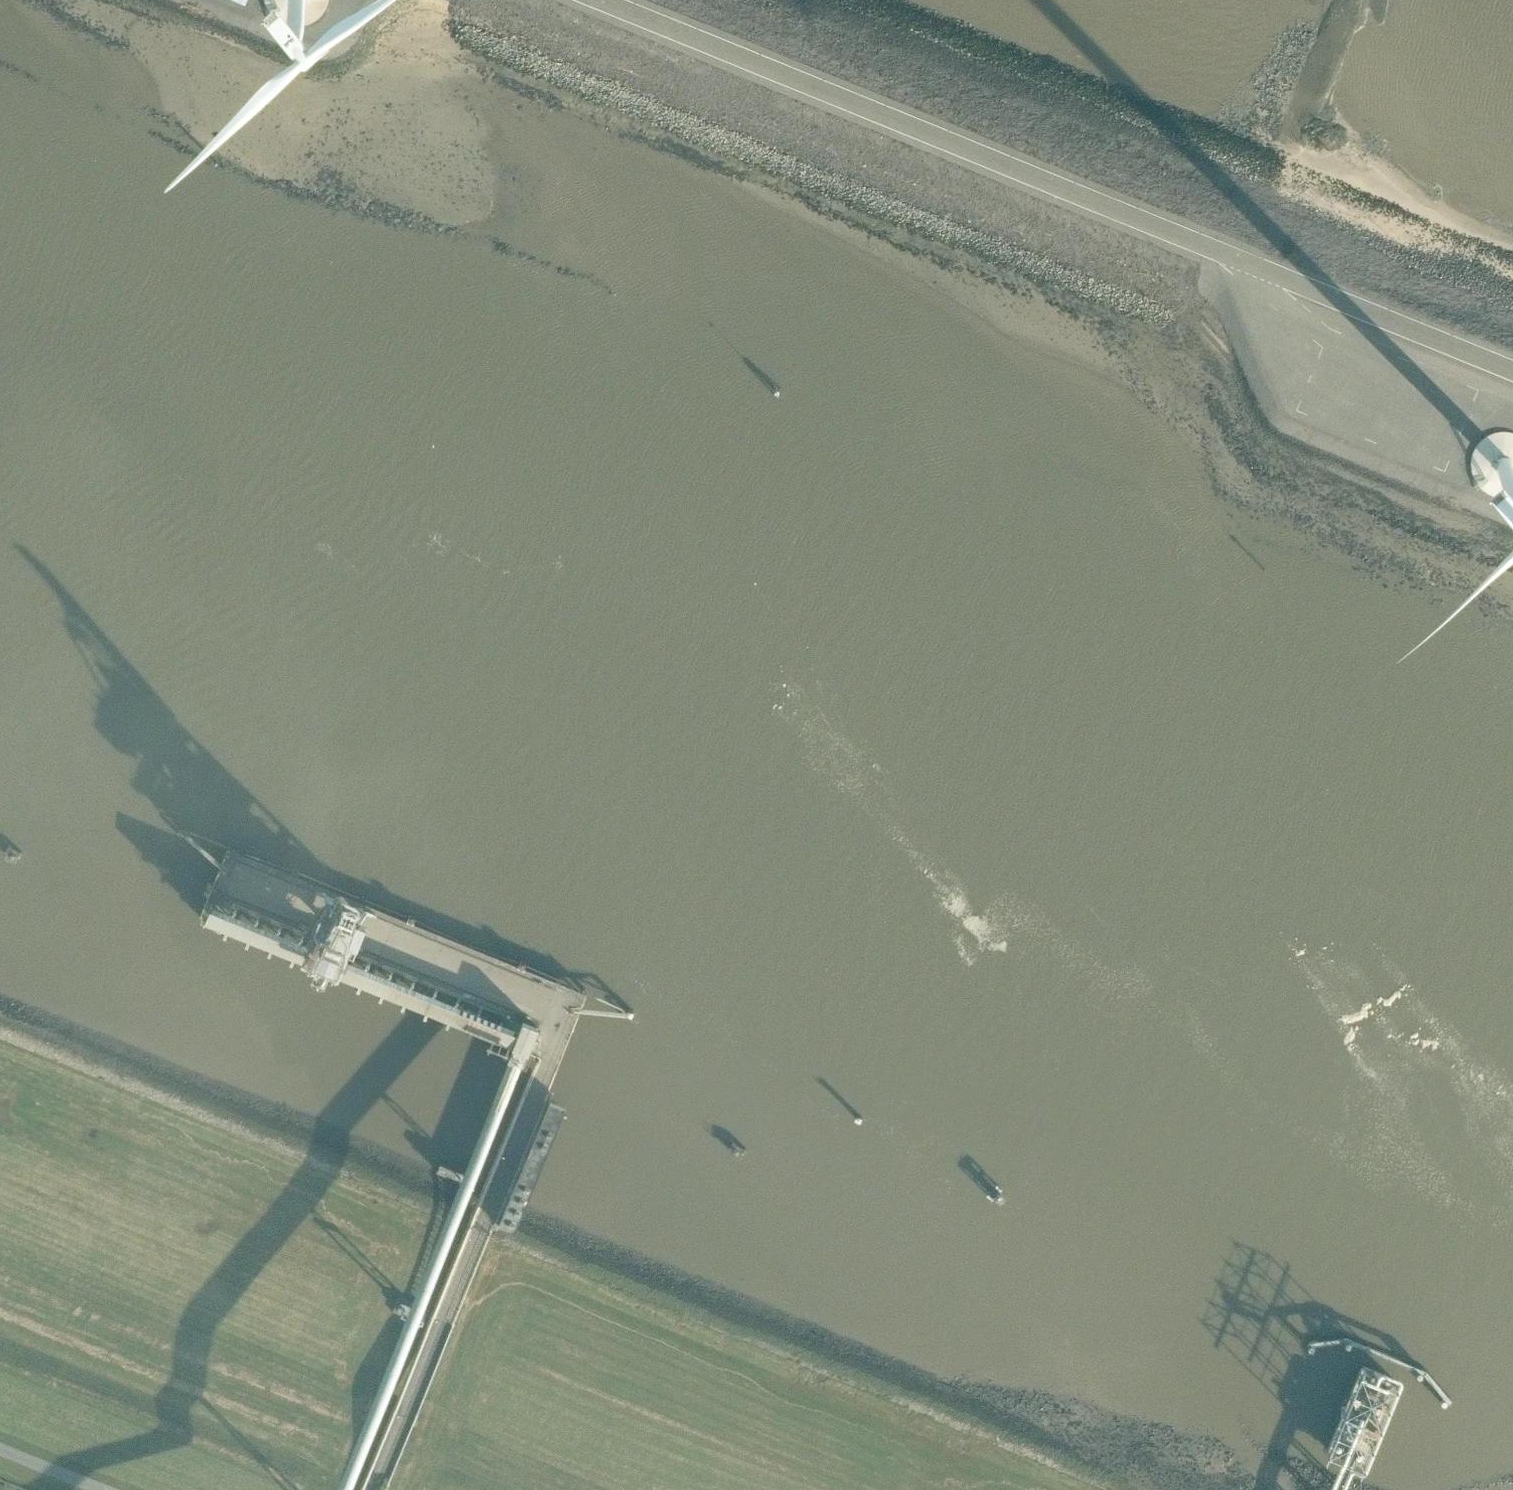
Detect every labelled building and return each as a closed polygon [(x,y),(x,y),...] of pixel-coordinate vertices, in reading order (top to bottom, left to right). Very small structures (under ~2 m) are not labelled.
[(509,1013),(501,1035),(531,1047),(533,1043),(537,1044),(540,1036),(536,1034),(540,1026),(509,1013)]
